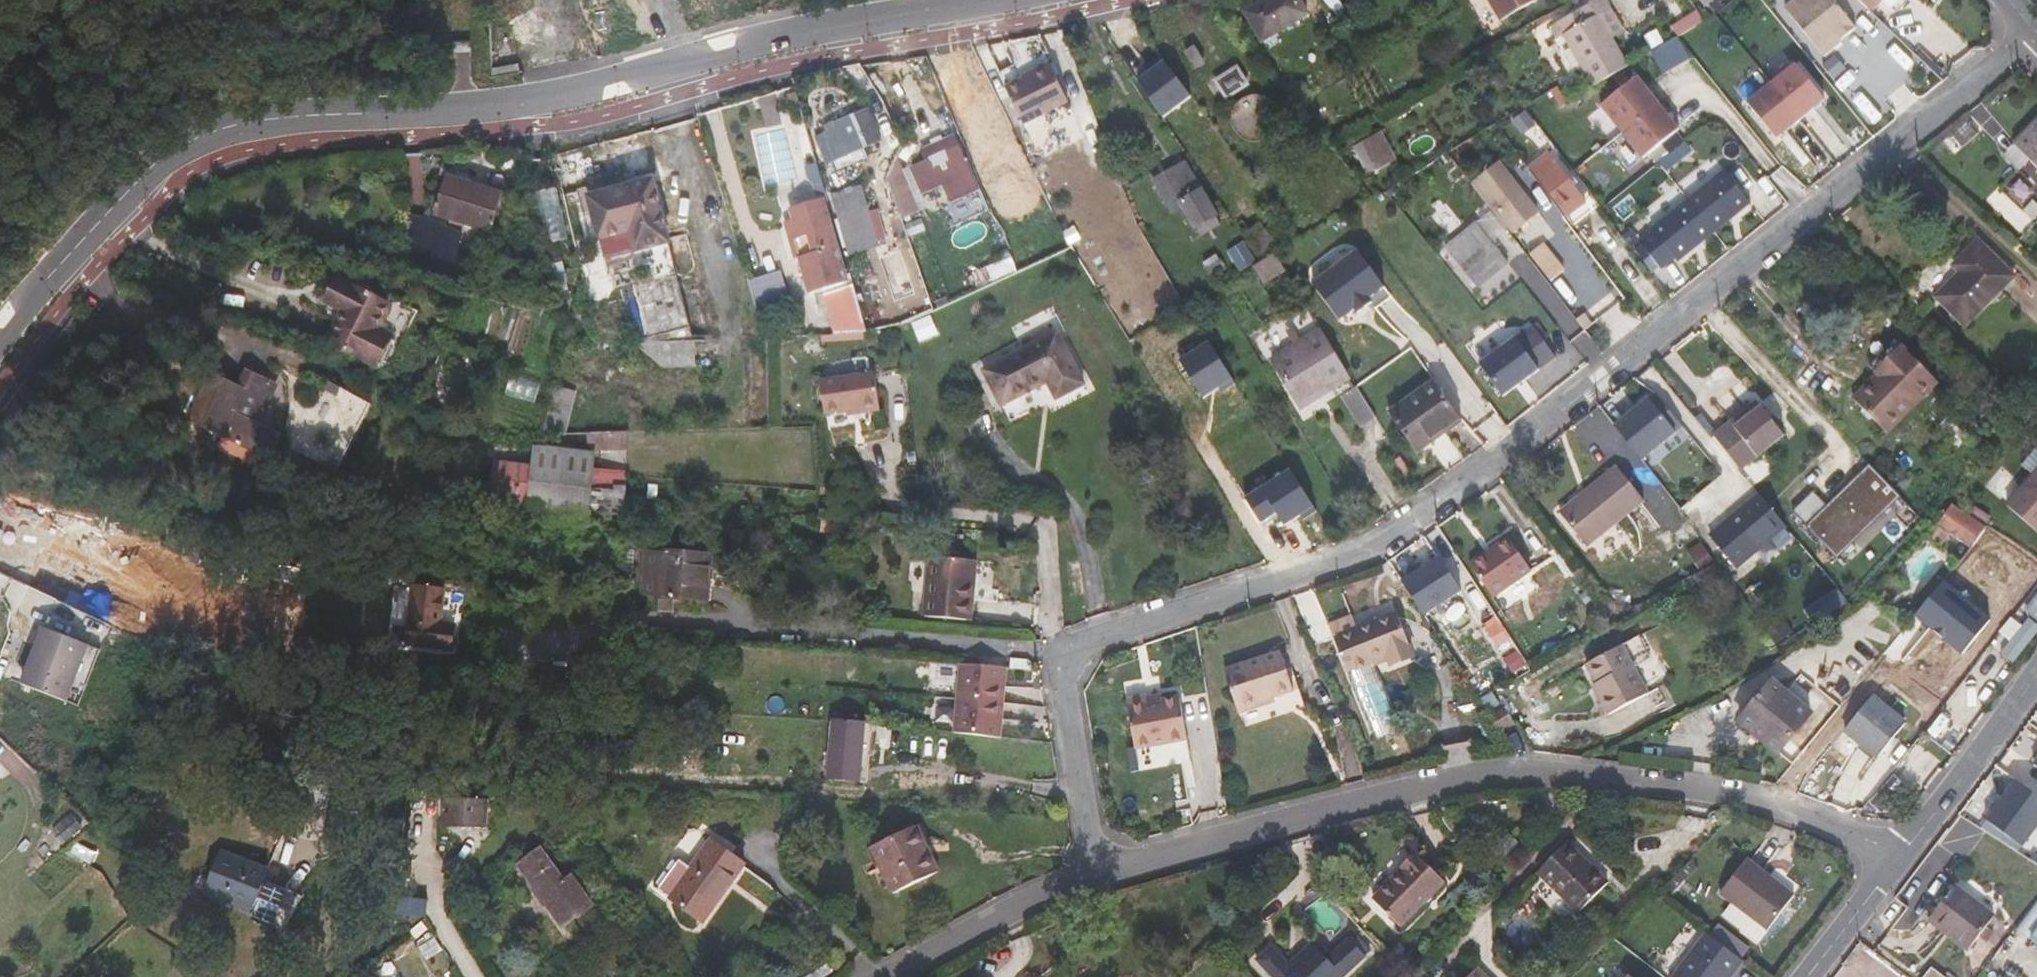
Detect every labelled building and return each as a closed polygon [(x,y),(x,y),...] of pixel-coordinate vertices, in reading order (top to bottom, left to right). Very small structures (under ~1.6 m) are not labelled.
[(1262,41),(1308,15),(1299,0),(1266,0),(1245,12),(1262,41)] [(1500,22),(1537,0),(1487,0),(1500,22)] [(1596,14),(1610,6),(1607,0),(1595,0),(1590,3),(1596,14)] [(1722,0),(1699,0),(1707,10),(1722,0)] [(1785,8),(1812,42),(1830,27),(1839,39),(1854,26),(1833,0),(1795,0),(1785,8)] [(1868,10),(1878,0),(1857,0),(1868,10)] [(1563,34),(1592,85),(1628,64),(1614,37),(1625,31),(1610,6),(1596,14),(1590,3),(1551,25),(1558,37),(1563,34)] [(1830,27),(1812,42),(1821,53),(1839,39),(1830,27)] [(471,49),(470,39),(453,40),(454,50),(471,49)] [(1682,39),(1654,49),(1662,70),(1690,60),(1682,39)] [(1205,63),(1194,47),(1185,52),(1196,69),(1205,63)] [(1162,117),(1193,99),(1170,59),(1139,78),(1162,117)] [(1795,63),(1771,83),(1799,118),(1824,98),(1795,63)] [(1066,99),(1043,65),(1002,93),(1025,127),(1066,99)] [(1237,68),(1216,81),(1227,98),(1248,85),(1237,68)] [(1637,77),(1601,106),(1622,132),(1658,103),(1637,77)] [(1771,83),(1747,102),(1776,137),(1799,118),(1771,83)] [(1252,95),(1247,97),(1243,99),(1239,102),(1236,106),(1234,110),(1233,115),(1232,120),(1233,125),(1235,129),(1237,134),(1241,137),(1245,140),(1249,142),(1254,142),(1259,142),(1264,141),(1265,141),(1269,138),(1273,135),(1276,131),(1278,127),(1279,122),(1280,117),(1279,112),(1276,106),(1274,104),(1271,100),(1267,98),(1262,96),(1257,95),(1252,95)] [(1679,129),(1658,103),(1622,132),(1643,158),(1679,129)] [(878,144),(863,110),(831,124),(846,158),(878,144)] [(1512,119),(1517,126),(1530,118),(1524,110),(1512,119)] [(2014,143),(2036,166),(2036,121),(2014,143)] [(1679,132),(1652,153),(1658,162),(1686,140),(1679,132)] [(1352,148),(1367,175),(1395,160),(1380,133),(1352,148)] [(950,202),(976,191),(951,135),(918,153),(922,161),(908,167),(921,197),(943,187),(950,202)] [(1669,169),(1693,150),(1686,142),(1663,161),(1669,169)] [(1529,167),(1566,216),(1586,201),(1549,152),(1529,167)] [(1473,177),(1515,230),(1539,211),(1498,158),(1473,177)] [(1167,203),(1178,197),(1196,228),(1216,216),(1184,162),(1165,173),(1166,175),(1155,182),(1167,203)] [(904,218),(921,212),(903,164),(886,171),(904,218)] [(1724,170),(1688,199),(1714,232),(1750,203),(1724,170)] [(503,193),(448,176),(436,214),(491,231),(503,193)] [(589,197),(600,239),(631,231),(636,251),(668,243),(653,181),(589,197)] [(553,241),(570,237),(559,187),(542,191),(553,241)] [(848,254),(878,244),(859,187),(829,197),(848,254)] [(842,333),(863,331),(826,198),(789,208),(799,245),(816,241),(819,253),(798,259),(808,295),(829,289),(842,333)] [(1688,199),(1651,229),(1677,261),(1714,232),(1688,199)] [(406,253),(408,271),(450,281),(464,236),(429,220),(404,214),(406,253)] [(1279,247),(1263,220),(1249,229),(1265,256),(1279,247)] [(1478,288),(1508,264),(1494,246),(1489,250),(1470,227),(1445,247),(1478,288)] [(1938,296),(1965,323),(2012,276),(1978,242),(1955,265),(1962,272),(1938,296)] [(1533,257),(1552,282),(1564,272),(1545,247),(1533,257)] [(1369,297),(1384,286),(1358,250),(1313,282),(1339,318),(1355,307),(1358,311),(1372,301),(1369,297)] [(1286,272),(1275,254),(1261,262),(1254,266),(1265,284),(1286,272)] [(553,293),(569,290),(564,263),(548,266),(553,293)] [(408,278),(408,271),(383,266),(381,273),(408,278)] [(449,284),(450,281),(408,271),(408,278),(449,284)] [(749,283),(757,309),(788,300),(780,274),(749,283)] [(625,288),(638,341),(691,328),(678,275),(625,288)] [(325,302),(345,312),(329,342),(378,367),(394,337),(380,329),(393,305),(338,277),(325,302)] [(1392,296),(1384,286),(1369,297),(1372,301),(1376,307),(1392,296)] [(416,318),(393,305),(380,329),(394,337),(378,367),(388,373),(416,318)] [(1576,320),(1583,331),(1590,326),(1583,316),(1576,320)] [(1556,356),(1532,325),(1480,365),(1503,395),(1556,356)] [(1301,408),(1327,392),(1324,386),(1345,373),(1319,331),(1272,359),(1301,408)] [(1083,384),(1056,333),(984,371),(1002,404),(1047,380),(1057,398),(1083,384)] [(697,366),(697,341),(658,340),(657,365),(697,366)] [(1887,433),(1939,382),(1896,340),(1869,366),(1875,373),(1852,397),(1887,433)] [(212,374),(190,420),(271,458),(282,435),(260,425),(278,386),(247,371),(240,387),(212,374)] [(495,380),(477,373),(469,391),(455,386),(450,400),(483,412),(495,380)] [(875,373),(820,381),(826,414),(847,410),(848,415),(880,410),(875,373)] [(1324,386),(1327,392),(1349,380),(1345,373),(1324,386)] [(1432,382),(1389,413),(1418,453),(1460,422),(1432,382)] [(1374,414),(1361,392),(1348,400),(1360,422),(1374,414)] [(2036,414),(2036,392),(2025,404),(2036,414)] [(1676,432),(1650,397),(1615,424),(1641,458),(1676,432)] [(1729,422),(1735,430),(1764,408),(1758,400),(1729,422)] [(1712,435),(1741,471),(1785,436),(1764,408),(1735,430),(1729,422),(1712,435)] [(1958,448),(1969,437),(1948,416),(1937,427),(1958,448)] [(462,513),(590,526),(593,488),(625,490),(628,471),(595,468),(597,452),(630,450),(630,432),(587,433),(588,451),(539,446),(534,445),(531,465),(493,460),(490,486),(465,484),(462,513)] [(2001,460),(1994,454),(1988,461),(1994,467),(2001,460)] [(1838,556),(1902,497),(1872,464),(1807,523),(1838,556)] [(1584,492),(1612,526),(1644,501),(1617,466),(1584,492)] [(2036,531),(2036,469),(2006,504),(2036,531)] [(593,488),(590,526),(624,529),(625,490),(593,488)] [(1795,509),(1807,522),(1827,504),(1815,491),(1795,509)] [(1559,512),(1587,546),(1612,526),(1584,492),(1559,512)] [(1710,536),(1738,568),(1786,526),(1759,493),(1710,536)] [(1984,524),(1952,502),(1940,520),(1972,542),(1984,524)] [(1391,562),(1428,615),(1464,590),(1427,537),(1391,562)] [(1470,563),(1494,597),(1532,571),(1508,537),(1470,563)] [(1701,541),(1687,551),(1699,571),(1714,561),(1701,541)] [(623,573),(633,574),(635,550),(625,548),(623,573)] [(662,550),(657,595),(704,601),(709,555),(662,550)] [(929,556),(929,561),(924,615),(973,620),(975,599),(999,601),(1000,589),(993,588),(996,562),(929,556)] [(1916,616),(1962,654),(1991,619),(1945,581),(1916,616)] [(412,587),(406,644),(451,649),(454,625),(441,623),(445,590),(412,587)] [(1731,592),(1721,600),(1728,610),(1738,602),(1731,592)] [(2000,656),(2026,621),(2031,615),(2036,619),(2036,618),(2036,594),(2013,627),(2010,625),(1992,650),(2000,656)] [(1776,629),(1783,639),(1832,606),(1824,595),(1776,629)] [(1414,651),(1398,612),(1334,637),(1348,671),(1373,661),(1385,656),(1388,662),(1414,651)] [(1990,671),(1993,673),(2032,625),(2026,621),(2000,656),(1990,671)] [(2001,679),(2036,631),(2036,629),(2032,625),(1993,673),(2001,679)] [(82,705),(104,649),(50,627),(28,683),(82,705)] [(1597,694),(1608,715),(1649,694),(1623,646),(1586,665),(1595,684),(1600,692),(1597,694)] [(1225,669),(1235,701),(1290,679),(1281,651),(1225,669)] [(1388,662),(1390,667),(1417,657),(1414,651),(1388,662)] [(583,680),(604,682),(606,654),(585,653),(583,680)] [(1375,667),(1388,662),(1385,656),(1373,661),(1375,667)] [(1030,660),(1011,658),(1011,668),(1036,670),(1030,660)] [(1007,668),(961,664),(954,732),(1001,736),(1007,668)] [(1235,701),(1239,713),(1276,701),(1275,698),(1294,692),(1290,679),(1235,701)] [(1739,723),(1778,755),(1813,714),(1775,681),(1739,723)] [(1489,693),(1480,697),(1487,708),(1495,703),(1489,693)] [(1148,695),(1127,698),(1133,742),(1185,721),(1181,696),(1162,699),(1149,701),(1148,696),(1148,695)] [(1844,731),(1878,758),(1906,723),(1873,696),(1844,731)] [(1516,721),(1507,706),(1492,716),(1501,730),(1516,721)] [(833,720),(828,780),(858,783),(864,722),(833,720)] [(1133,742),(1135,751),(1188,740),(1185,721),(1133,742)] [(306,775),(304,792),(329,795),(332,778),(306,775)] [(2017,779),(2008,791),(2009,796),(2001,806),(1996,807),(1987,819),(2022,846),(2036,826),(2036,794),(2017,779)] [(2009,796),(2008,791),(1996,807),(2001,806),(2009,796)] [(329,795),(304,792),(302,806),(328,809),(329,795)] [(488,801),(444,800),(443,827),(487,828),(488,801)] [(924,840),(916,824),(872,845),(894,893),(935,873),(920,842),(924,840)] [(924,840),(920,842),(935,873),(938,872),(924,840)] [(712,842),(692,869),(675,857),(654,886),(703,920),(743,865),(712,842)] [(1568,842),(1538,872),(1579,913),(1609,883),(1568,842)] [(573,878),(565,883),(542,850),(520,865),(564,927),(593,906),(573,878)] [(1446,881),(1416,852),(1401,867),(1403,869),(1380,893),(1394,907),(1388,913),(1402,927),(1446,881)] [(265,866),(214,853),(203,895),(251,908),(277,915),(284,892),(260,886),(265,866)] [(1796,895),(1747,859),(1721,893),(1769,930),(1796,895)] [(1662,890),(1670,896),(1698,868),(1691,860),(1662,890)] [(1996,916),(1957,886),(1931,919),(1947,932),(1948,929),(1972,948),(1996,916)] [(1394,907),(1380,893),(1373,899),(1388,913),(1394,907)] [(429,901),(400,898),(398,914),(426,918),(429,901)] [(2016,927),(2032,939),(2036,933),(2036,900),(2016,927)] [(1708,933),(1675,976),(1733,976),(1745,961),(1708,933)] [(1258,960),(1274,976),(1345,976),(1367,956),(1351,939),(1329,959),(1314,943),(1290,966),(1273,947),(1258,960)] [(1478,968),(1469,976),(1487,976),(1478,968)]
